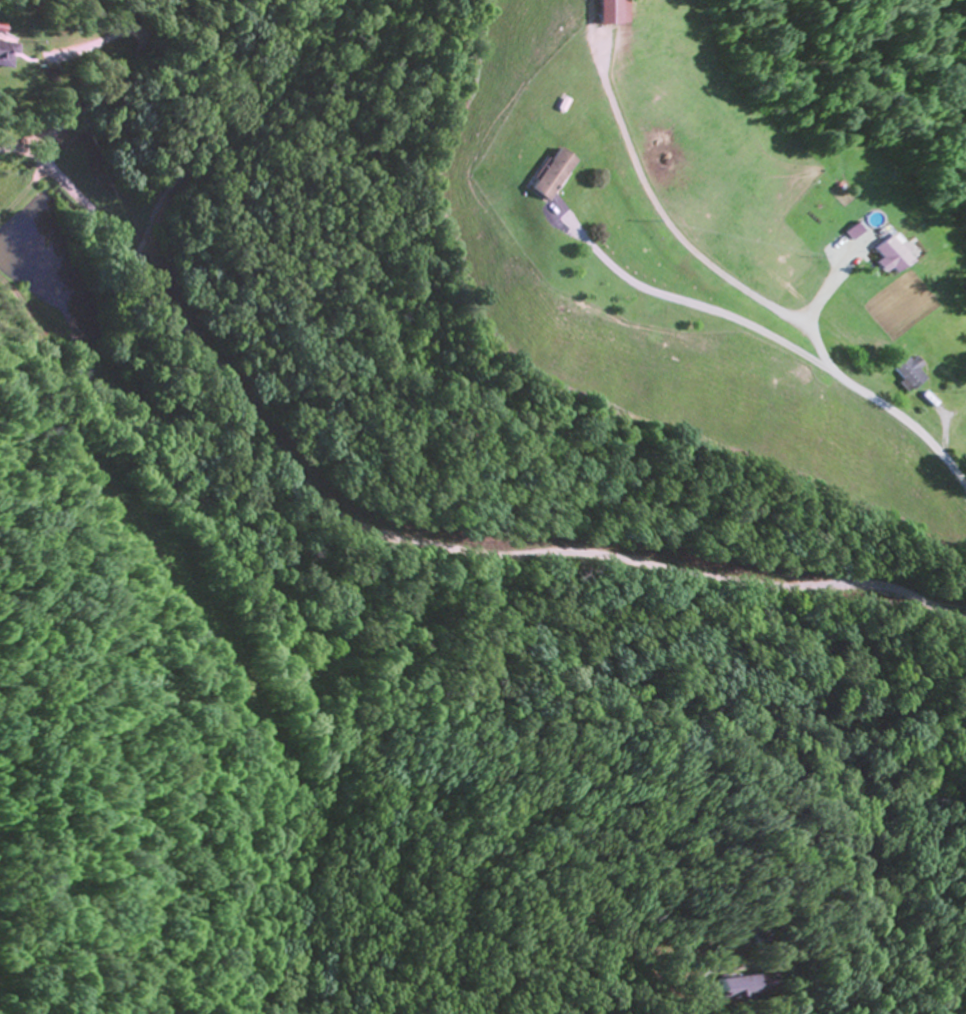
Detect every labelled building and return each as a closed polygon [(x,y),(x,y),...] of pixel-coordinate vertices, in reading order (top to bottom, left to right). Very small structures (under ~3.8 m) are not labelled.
[(14,48),(0,47),(0,68),(13,69),(14,48)] [(904,259),(883,237),(867,251),(876,261),(871,265),(883,278),(904,259)] [(902,377),(911,388),(920,380),(910,369),(902,377)] [(707,978),(709,999),(753,997),(752,976),(707,978)]
